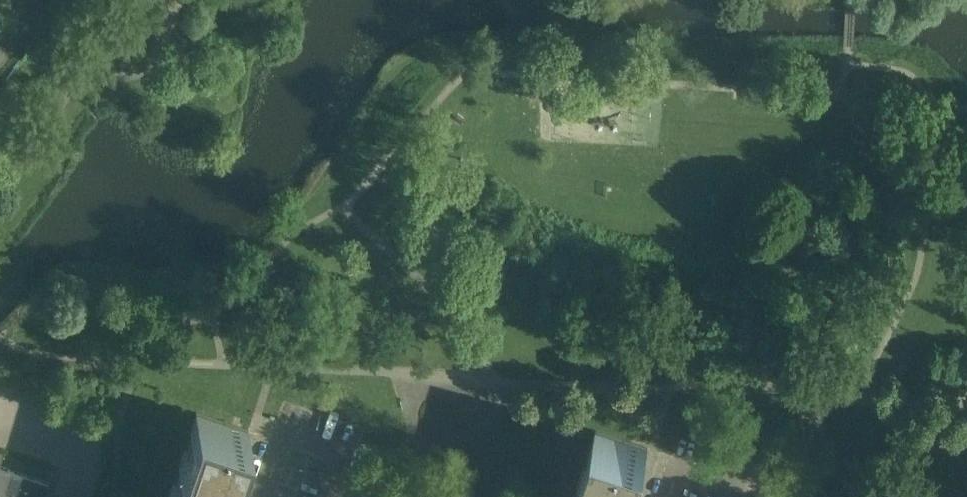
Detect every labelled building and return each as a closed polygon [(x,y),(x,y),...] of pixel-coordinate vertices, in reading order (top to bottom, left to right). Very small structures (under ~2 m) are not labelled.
[(248,432),(196,414),(168,496),(226,496),(248,432)] [(648,449),(595,431),(573,496),(631,496),(648,449)] [(49,482),(0,466),(0,496),(44,496),(49,482)]
